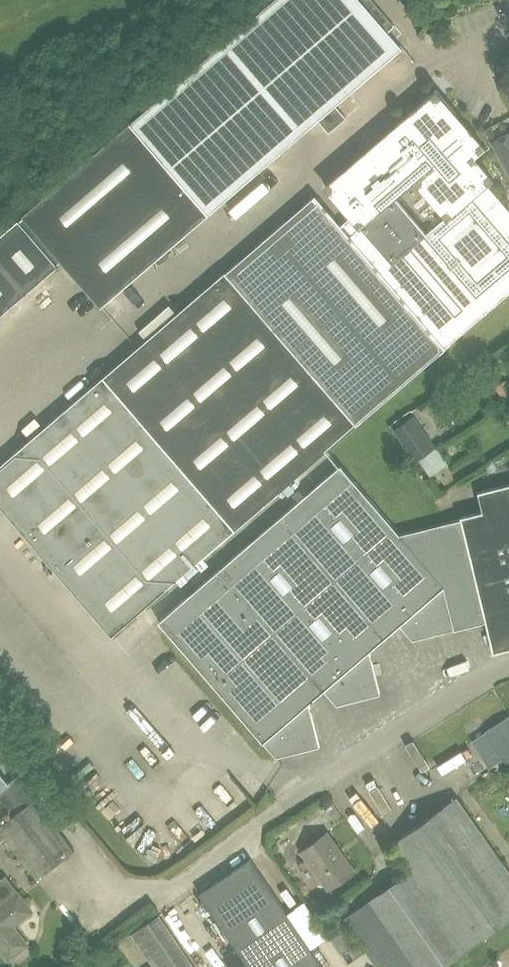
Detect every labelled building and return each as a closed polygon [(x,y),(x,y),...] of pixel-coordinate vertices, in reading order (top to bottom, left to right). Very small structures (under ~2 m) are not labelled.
[(361,0),(273,0),(131,123),(22,216),(18,219),(51,256),(55,253),(102,307),(214,210),(318,120),(329,133),(347,118),(336,105),(402,48),(388,31),(361,0)] [(372,96),(418,66),(409,53),(363,83),(372,96)] [(351,117),(371,96),(361,86),(341,107),(351,117)] [(316,193),(225,272),(358,425),(443,344),(447,349),(508,295),(508,210),(468,165),(488,146),(438,89),(316,193)] [(481,132),(484,138),(491,134),(488,129),(481,132)] [(506,165),(508,163),(508,133),(492,142),(506,165)] [(26,292),(58,265),(51,256),(18,219),(17,219),(0,234),(0,262),(26,292)] [(26,292),(0,262),(0,314),(26,292)] [(358,425),(225,272),(105,376),(236,529),(358,425)] [(105,376),(0,466),(0,504),(113,635),(236,529),(105,376)] [(508,383),(505,379),(494,386),(504,402),(508,398),(508,385),(508,383)] [(416,459),(435,446),(414,415),(395,429),(416,459)] [(448,464),(441,453),(423,466),(431,477),(448,464)] [(381,693),(370,650),(400,624),(413,639),(457,628),(456,624),(486,617),(494,652),(508,648),(508,484),(478,491),(479,496),(483,511),(462,516),(462,518),(401,535),(342,464),(160,621),(276,756),(320,746),(309,702),(325,689),(338,704),(381,693)] [(487,733),(473,742),(483,758),(490,768),(503,759),(508,766),(508,765),(508,716),(486,730),(487,733)] [(10,782),(0,770),(0,790),(10,783),(10,782)] [(10,782),(10,783),(0,790),(0,842),(6,838),(38,879),(76,850),(18,775),(10,782)] [(412,870),(469,949),(508,920),(508,870),(456,797),(393,843),(412,870)] [(329,888),(354,870),(328,833),(302,851),(329,888)] [(310,945),(252,858),(201,894),(236,947),(224,955),(232,966),(324,966),(310,945)] [(412,870),(344,918),(378,966),(444,966),(469,949),(412,870)] [(10,959),(29,944),(15,925),(34,911),(7,876),(0,881),(0,946),(10,959)] [(132,935),(154,966),(195,966),(160,916),(132,935)] [(327,930),(342,951),(347,947),(354,958),(364,951),(341,918),(332,924),(333,925),(327,930)]
